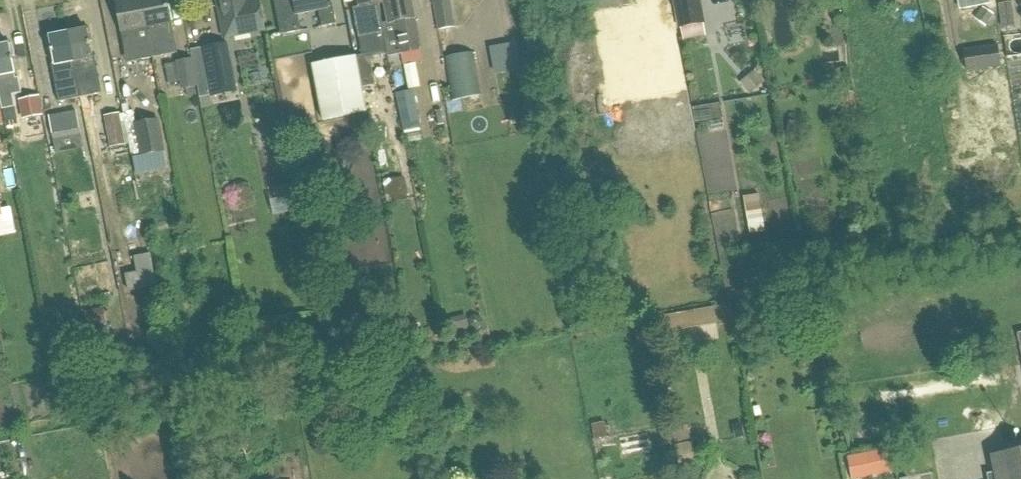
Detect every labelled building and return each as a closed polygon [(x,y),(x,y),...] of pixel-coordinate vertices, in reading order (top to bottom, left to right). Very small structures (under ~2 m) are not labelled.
[(151,58),(140,0),(121,0),(115,1),(121,32),(122,32),(126,54),(137,52),(138,61),(151,58)] [(151,58),(176,53),(166,0),(140,0),(151,58)] [(242,0),(217,0),(224,38),(264,30),(258,1),(243,4),(242,0)] [(326,0),(274,0),(281,35),(301,31),(298,15),(319,11),(322,27),(336,25),(332,3),(327,4),(326,0)] [(378,5),(377,0),(358,0),(359,8),(353,9),(359,38),(363,61),(387,56),(383,33),(384,33),(378,5)] [(411,0),(377,0),(378,5),(385,4),(389,24),(395,22),(401,53),(421,50),(415,18),(414,18),(411,0)] [(456,27),(451,0),(433,0),(439,30),(456,27)] [(705,24),(700,0),(674,0),(680,29),(705,24)] [(963,10),(991,5),(990,0),(961,0),(963,10)] [(1002,28),(1016,27),(1013,2),(1000,4),(1002,28)] [(984,11),(977,21),(985,26),(992,16),(984,11)] [(598,45),(606,43),(610,62),(633,56),(624,22),(594,29),(598,45)] [(650,31),(651,38),(674,36),(673,29),(650,31)] [(91,57),(86,30),(68,34),(80,98),(101,94),(94,57),(91,57)] [(59,102),(80,98),(68,34),(50,37),(55,65),(52,65),(59,102)] [(235,94),(232,76),(226,43),(201,47),(210,99),(235,94)] [(0,47),(0,100),(18,96),(14,74),(8,45),(0,47)] [(496,73),(519,69),(515,45),(491,50),(496,73)] [(966,72),(1001,68),(998,45),(963,50),(966,72)] [(452,101),(481,96),(473,53),(444,58),(452,101)] [(180,90),(198,87),(193,59),(175,62),(180,90)] [(324,122),(367,113),(356,59),(313,68),(324,122)] [(413,92),(396,96),(404,133),(421,129),(413,92)] [(18,101),(22,120),(43,116),(39,96),(18,101)] [(53,140),(81,135),(76,111),(48,116),(53,140)] [(109,148),(125,145),(119,114),(103,116),(109,148)] [(139,157),(164,152),(158,119),(133,124),(139,157)] [(324,151),(323,168),(340,169),(341,152),(324,151)] [(275,201),(270,202),(273,217),(297,213),(292,186),(273,189),(275,201)] [(742,194),(745,231),(761,230),(758,193),(742,194)] [(103,309),(85,312),(88,328),(106,325),(103,309)] [(848,478),(854,478),(890,470),(884,446),(842,457),(848,478)] [(993,457),(996,475),(988,477),(989,478),(1020,478),(1020,452),(993,457)]
